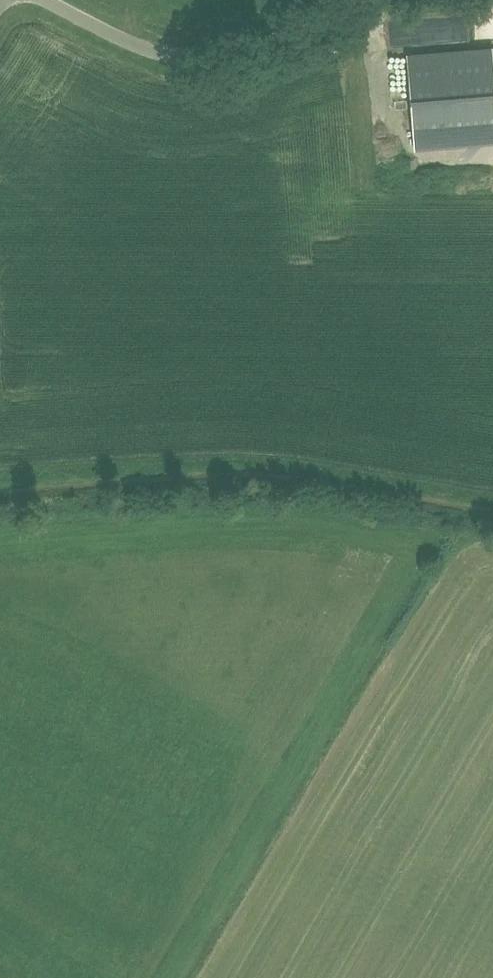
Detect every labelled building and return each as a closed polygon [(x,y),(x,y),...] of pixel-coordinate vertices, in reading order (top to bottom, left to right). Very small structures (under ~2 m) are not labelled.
[(408,57),(415,148),(492,142),(492,51),(408,57)]
